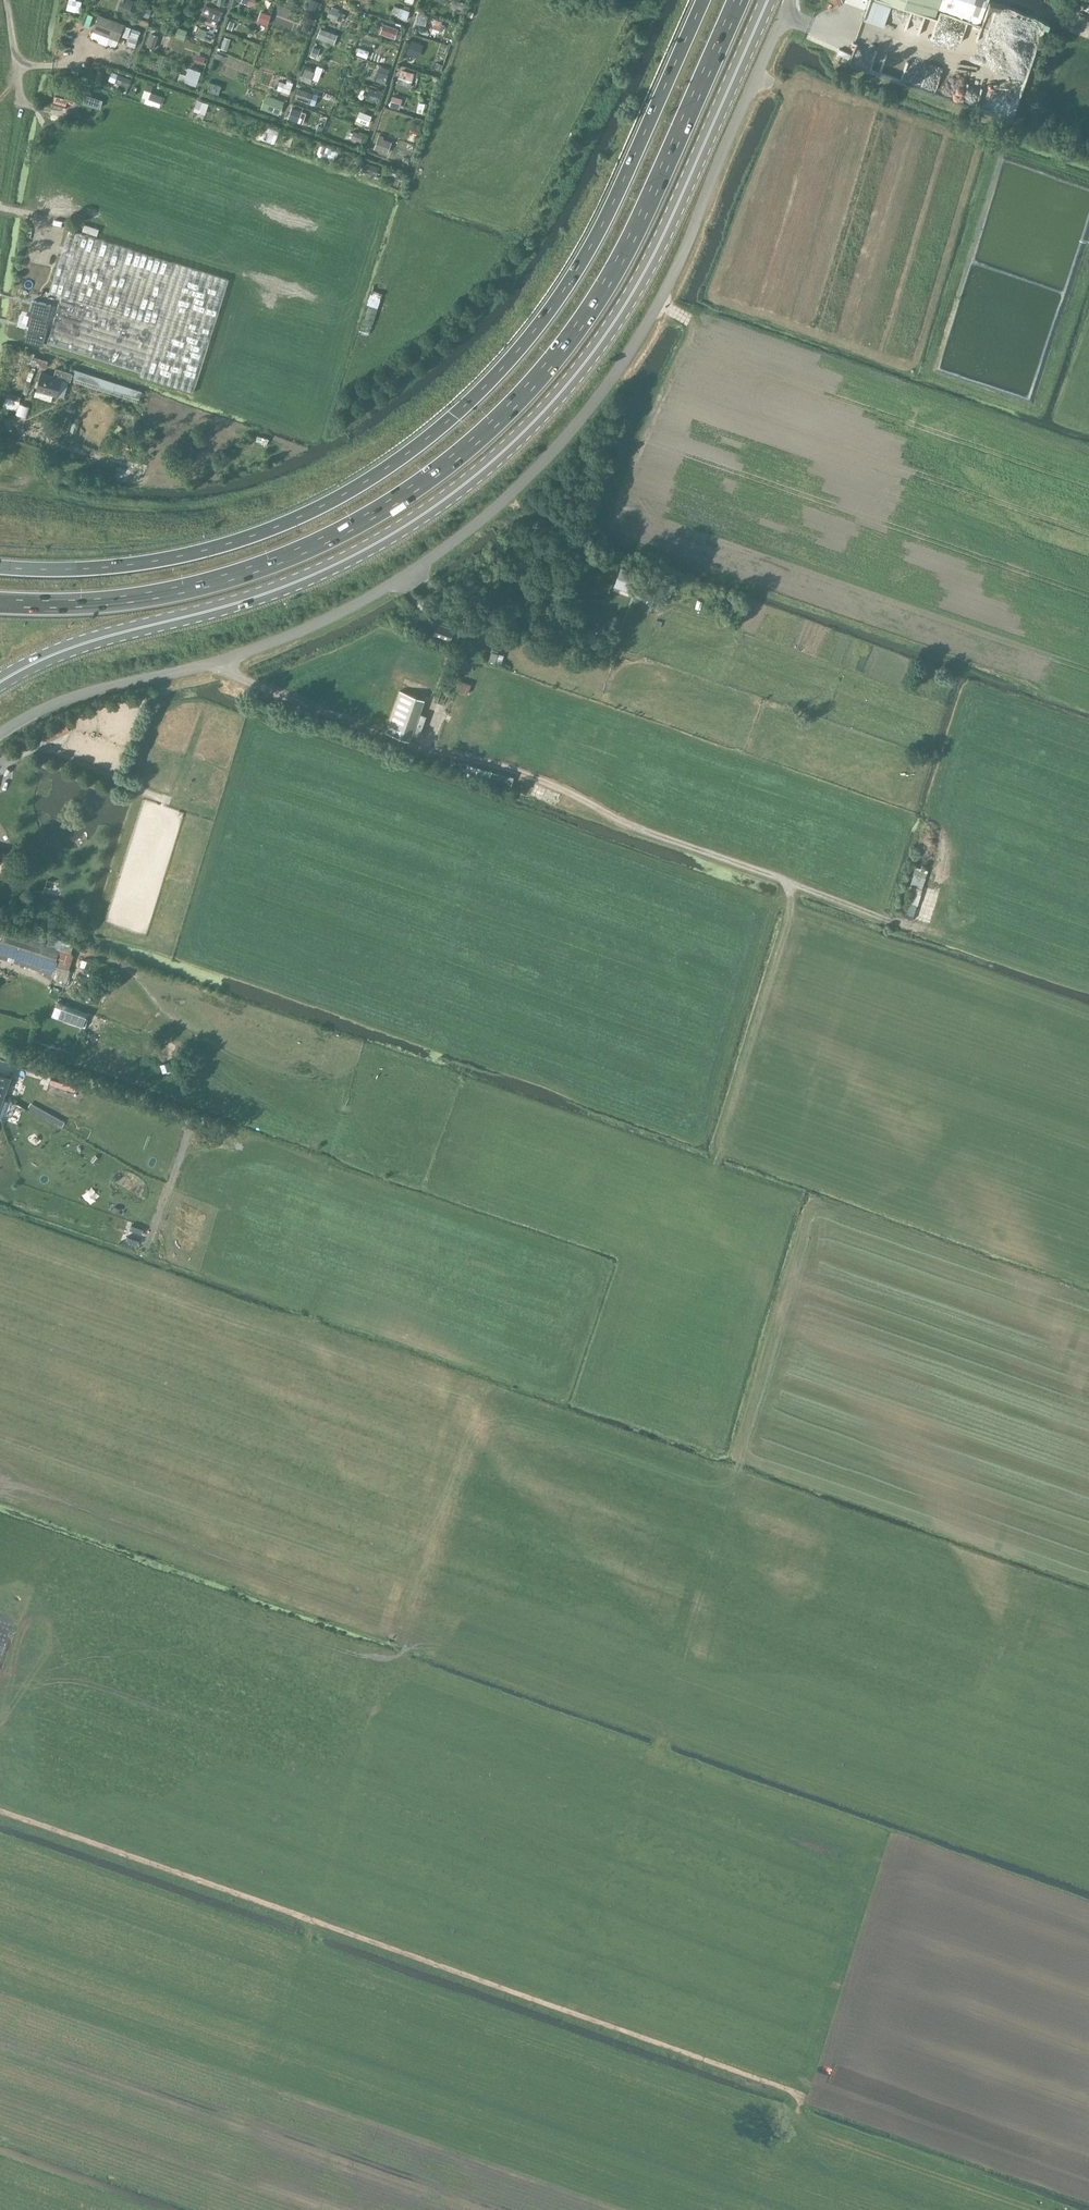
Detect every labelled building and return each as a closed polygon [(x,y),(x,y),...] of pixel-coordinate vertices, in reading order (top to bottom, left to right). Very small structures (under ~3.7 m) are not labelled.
[(936,16),(939,7),(981,21),(988,0),(890,0),(936,16)] [(124,24),(100,15),(94,30),(118,40),(124,24)] [(52,105),(66,109),(68,102),(74,104),(77,94),(57,87),(54,98),(52,105)] [(229,280),(69,229),(49,292),(62,296),(47,343),(140,373),(139,375),(193,392),(229,280)] [(28,324),(45,328),(51,305),(40,302),(41,303),(39,307),(33,306),(28,324)] [(73,373),(56,368),(54,375),(42,371),(41,372),(35,396),(51,401),(53,394),(58,395),(63,379),(70,381),(73,373)] [(74,370),(72,376),(75,377),(73,381),(131,400),(138,403),(140,398),(142,391),(74,370)] [(70,409),(65,407),(61,419),(66,421),(70,409)] [(614,585),(630,592),(637,573),(621,566),(614,585)] [(582,632),(596,637),(599,627),(585,622),(582,632)] [(433,636),(450,641),(454,629),(438,623),(433,636)] [(460,654),(478,660),(479,658),(481,659),(484,650),(463,643),(460,654)] [(489,661),(495,663),(499,651),(493,648),(489,661)] [(385,732),(410,741),(425,699),(400,690),(385,732)] [(42,731),(46,741),(69,732),(65,722),(42,731)] [(50,974),(58,948),(2,931),(0,938),(0,958),(50,974)] [(4,1097),(11,1076),(0,1072),(0,1096),(4,1097)] [(9,1630),(13,1621),(0,1616),(0,1657),(9,1630)]
